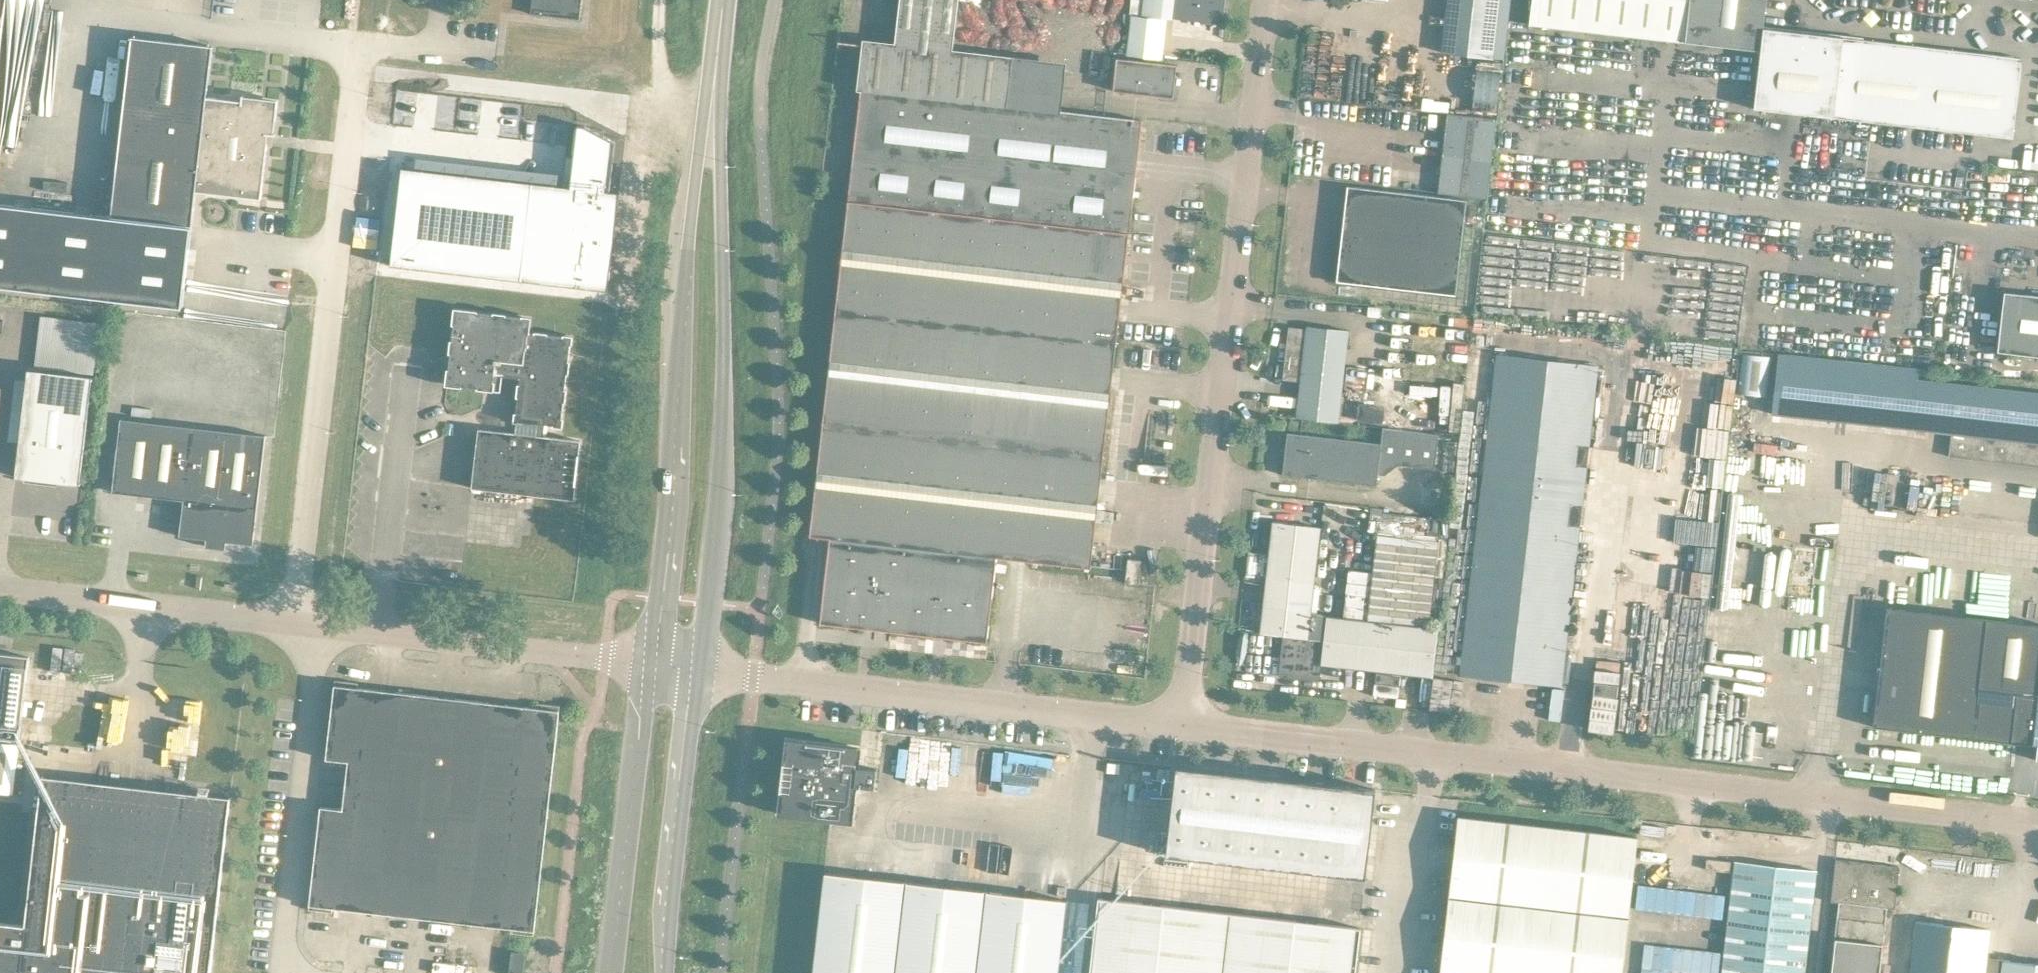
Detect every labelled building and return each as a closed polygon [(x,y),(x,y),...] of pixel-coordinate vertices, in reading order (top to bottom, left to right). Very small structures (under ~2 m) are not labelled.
[(529,21),(578,26),(581,0),(532,0),(529,21)] [(1221,29),(1224,0),(1176,0),(1173,23),(1221,29)] [(1502,65),(1510,0),(1448,0),(1441,59),(1490,64),(1502,65)] [(1752,115),(2011,145),(2020,64),(1762,35),(1766,0),(1532,0),(1528,31),(1758,57),(1752,115)] [(1131,25),(1127,61),(1155,64),(1159,28),(1131,25)] [(181,315),(190,233),(194,199),(259,206),(267,142),(267,140),(270,112),(242,109),(240,108),(205,104),(211,54),(130,44),(110,224),(0,211),(0,294),(181,315)] [(1437,200),(1486,205),(1495,125),(1446,120),(1437,200)] [(400,174),(388,273),(607,298),(618,199),(608,198),(614,149),(584,133),(576,132),(572,165),(569,194),(414,176),(400,174)] [(1327,287),(1454,302),(1465,207),(1346,193),(1340,241),(1332,248),(1327,287)] [(1127,244),(847,213),(811,543),(828,545),(819,631),(986,649),(995,565),(1090,575),(1103,462),(1115,351),(1127,244)] [(1996,359),(2037,363),(2037,303),(2002,299),(1996,359)] [(454,317),(445,391),(477,395),(478,381),(519,385),(514,428),(536,430),(535,443),(477,436),(470,495),(573,507),(580,448),(542,443),(544,431),(560,433),(570,345),(526,340),(528,325),(454,317)] [(1296,424),(1337,429),(1347,338),(1306,333),(1306,336),(1288,334),(1282,387),(1300,389),(1296,424)] [(1774,419),(1950,440),(1947,463),(2037,474),(2037,401),(1921,387),(1922,376),(1781,360),(1774,419)] [(1495,361),(1459,681),(1559,693),(1596,373),(1495,361)] [(14,485),(79,492),(91,384),(27,376),(14,485)] [(178,543),(252,552),(265,443),(120,426),(111,499),(182,508),(178,543)] [(1286,440),(1281,482),(1376,492),(1377,479),(1384,479),(1397,469),(1434,473),(1437,442),(1382,436),(1381,451),(1286,440)] [(1259,640),(1282,643),(1278,683),(1318,687),(1320,671),(1431,684),(1437,636),(1325,623),(1322,647),(1307,646),(1319,534),(1271,529),(1259,640)] [(1124,590),(1138,591),(1141,567),(1127,566),(1124,590)] [(2037,767),(2037,631),(1885,614),(1871,733),(2036,752),(2034,767),(2037,767)] [(27,664),(0,661),(0,745),(18,747),(27,664)] [(511,939),(532,942),(558,714),(535,712),(534,716),(356,695),(356,691),(334,689),(325,767),(347,770),(342,817),(320,815),(308,916),(331,919),(331,914),(511,935),(511,939)] [(785,747),(777,822),(851,830),(855,793),(873,795),(875,776),(857,774),(859,756),(785,747)] [(11,802),(17,752),(0,750),(0,801),(11,802)] [(1106,775),(1115,775),(1116,767),(1107,766),(1106,775)] [(1364,885),(1374,796),(1175,773),(1164,862),(1364,885)] [(227,826),(39,804),(24,933),(0,930),(0,972),(210,972),(227,826)] [(1439,972),(1621,972),(1636,844),(1456,824),(1439,972)] [(1703,877),(1727,880),(1728,869),(1704,867),(1703,877)] [(1898,875),(1834,868),(1829,910),(1837,911),(1830,972),(1878,972),(1885,916),(1893,917),(1898,875)] [(1720,972),(1803,972),(1814,880),(1732,870),(1720,972)] [(1064,908),(824,880),(813,972),(1057,972),(1064,908)] [(1359,935),(1097,905),(1089,972),(1355,972),(1359,935)] [(511,959),(509,972),(523,972),(524,961),(511,959)]
